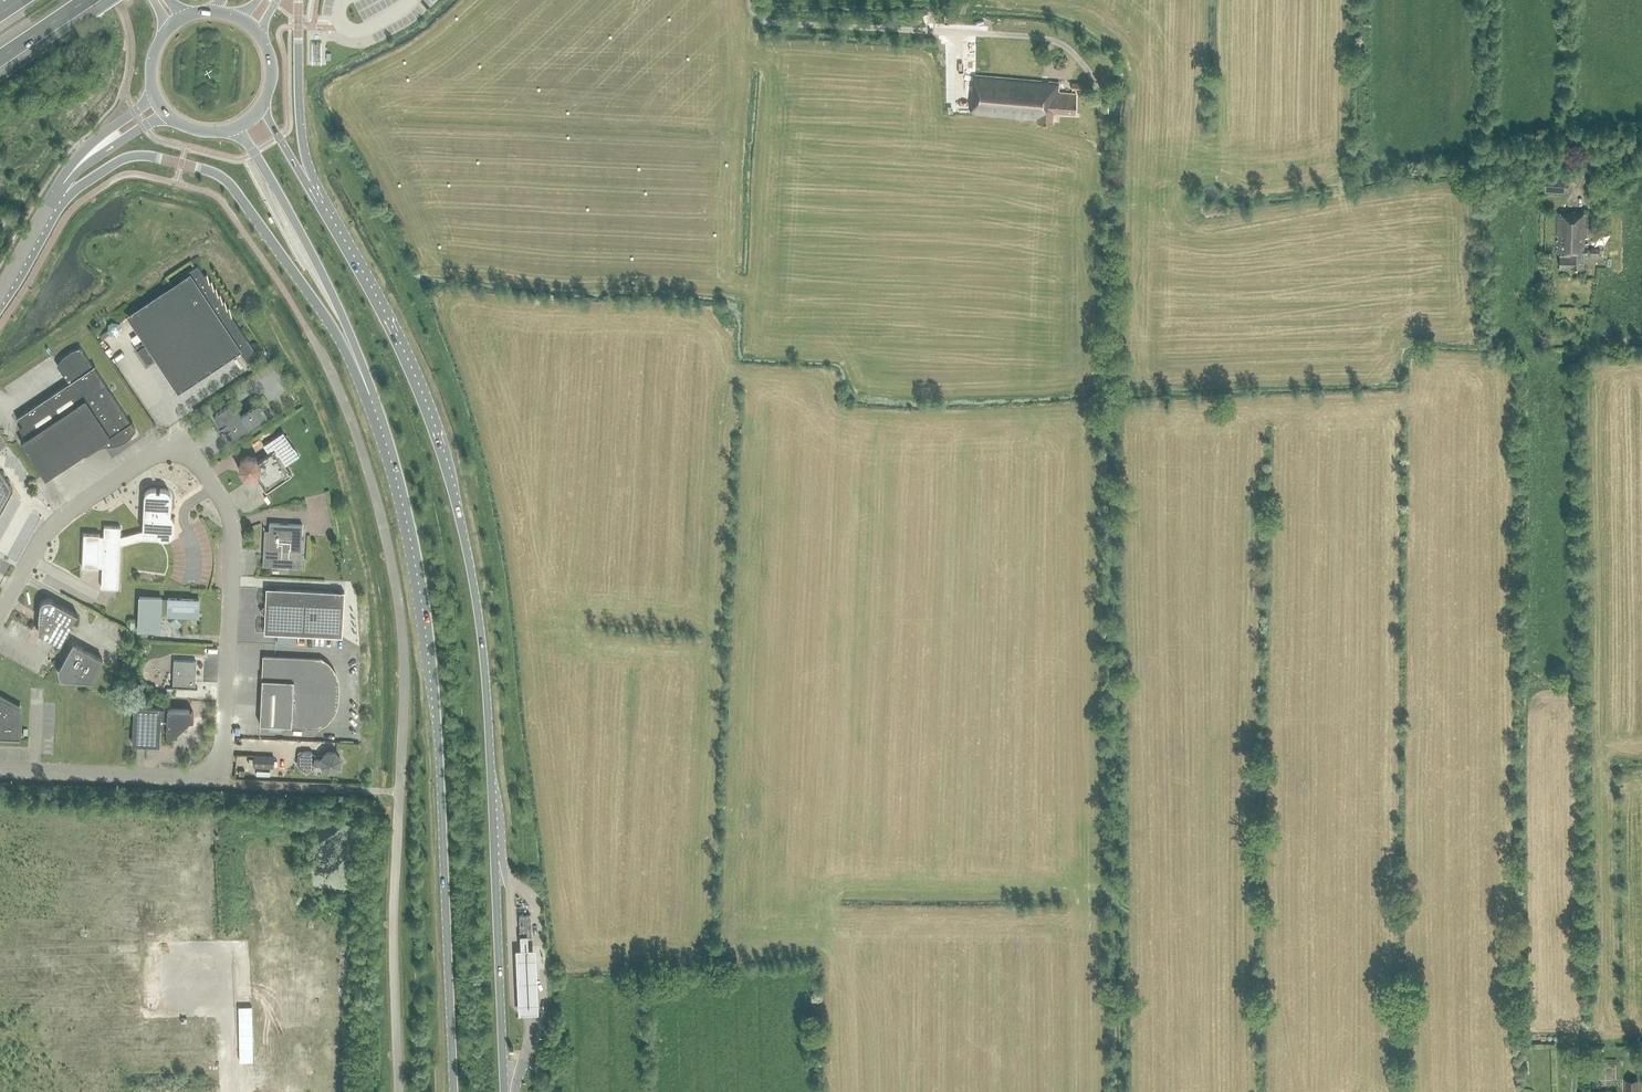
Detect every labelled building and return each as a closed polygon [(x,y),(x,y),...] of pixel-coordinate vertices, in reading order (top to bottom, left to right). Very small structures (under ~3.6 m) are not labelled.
[(321,43),(311,43),(311,57),(311,64),(321,64),(321,57),(321,43)] [(1075,115),(1077,95),(1059,93),(1060,84),(975,74),(971,112),(1026,118),(1026,116),(1038,117),(1037,123),(1053,124),(1054,113),(1075,115)] [(1545,193),(1565,194),(1566,174),(1546,173),(1545,193)] [(1558,240),(1557,240),(1556,255),(1560,255),(1560,268),(1584,268),(1585,254),(1588,254),(1588,244),(1586,244),(1586,238),(1588,238),(1589,215),(1558,214),(1557,236),(1559,236),(1558,240)] [(231,317),(232,316),(230,307),(227,309),(225,300),(222,302),(221,293),(218,295),(216,287),(213,289),(211,280),(209,282),(207,274),(204,276),(197,266),(187,273),(189,276),(181,282),(230,356),(239,350),(248,363),(258,356),(231,317)] [(181,282),(129,316),(147,343),(137,349),(147,363),(156,357),(178,391),(230,356),(181,282)] [(85,399),(105,385),(81,349),(79,349),(77,349),(75,350),(72,351),(70,352),(72,354),(61,361),(72,379),(85,399)] [(58,417),(85,399),(72,379),(45,397),(58,417)] [(58,417),(56,418),(46,425),(71,463),(82,455),(82,456),(110,437),(115,444),(126,436),(128,439),(130,437),(132,435),(134,433),(136,430),(105,385),(85,399),(58,417)] [(46,425),(56,418),(58,417),(45,397),(17,416),(25,429),(21,432),(25,439),(46,425)] [(234,439),(250,428),(267,417),(261,408),(265,406),(259,404),(241,415),(236,408),(233,410),(229,404),(217,412),(216,413),(216,414),(215,415),(215,416),(215,417),(215,418),(216,419),(220,426),(218,427),(218,428),(227,430),(228,430),(234,439)] [(46,480),(71,463),(46,425),(25,439),(20,442),(46,480)] [(285,465),(299,455),(282,432),(263,445),(269,454),(258,461),(256,458),(247,456),(240,461),(239,469),(243,476),(252,478),(255,476),(266,492),(292,475),(285,465)] [(13,490),(0,471),(0,514),(13,490)] [(144,496),(144,497),(143,531),(131,534),(133,541),(142,538),(160,539),(165,539),(166,539),(168,539),(169,539),(170,538),(171,538),(172,537),(172,536),(173,535),(173,534),(174,533),(174,532),(175,520),(171,514),(171,499),(171,498),(171,497),(171,496),(171,495),(170,494),(170,493),(169,492),(168,492),(167,491),(166,490),(164,490),(163,489),(153,489),(151,489),(150,489),(149,490),(147,491),(146,492),(145,493),(145,494),(145,495),(144,496)] [(302,540),(303,525),(269,523),(269,531),(264,531),(263,566),(302,568),(303,540),(302,540)] [(121,528),(104,527),(104,536),(100,536),(100,534),(83,534),(82,568),(98,569),(98,567),(102,567),(101,588),(118,589),(120,544),(133,541),(131,534),(120,537),(121,528)] [(264,633),(342,637),(344,592),(266,588),(264,633)] [(139,597),(138,630),(160,631),(161,608),(167,608),(167,616),(176,617),(182,624),(189,617),(198,618),(199,600),(167,598),(167,601),(162,600),(162,598),(139,597)] [(38,632),(60,644),(76,614),(52,601),(51,600),(49,600),(48,600),(47,600),(45,600),(44,601),(43,601),(42,602),(42,603),(41,604),(40,605),(40,606),(40,607),(38,632)] [(103,660),(84,650),(76,645),(65,664),(62,663),(59,668),(59,670),(58,671),(58,672),(59,674),(59,675),(60,676),(60,677),(61,678),(62,678),(62,679),(63,679),(64,680),(65,680),(66,680),(92,682),(93,681),(91,681),(103,660)] [(321,660),(265,658),(264,679),(262,679),(260,724),(309,727),(309,726),(318,727),(325,723),(331,716),(335,708),(337,700),(337,689),(337,680),(333,672),(328,665),(321,660)] [(195,687),(196,661),(174,660),(172,686),(171,686),(171,687),(197,688),(195,687)] [(19,740),(19,739),(20,708),(0,697),(0,739),(19,740)] [(194,713),(191,710),(167,709),(167,710),(161,709),(134,708),(133,745),(159,746),(160,731),(166,731),(166,733),(169,736),(177,736),(178,733),(190,721),(193,721),(194,713)] [(297,764),(302,770),(310,770),(316,765),(321,765),(326,771),(334,772),(340,766),(341,758),(335,753),(327,752),(322,758),(317,757),(311,751),(303,751),(297,756),(297,764)] [(249,758),(249,765),(253,765),(253,768),(273,768),(274,757),(254,756),(254,758),(249,758)] [(532,936),(530,916),(519,916),(520,937),(525,937),(532,936)] [(513,951),(516,1016),(537,1015),(534,951),(526,951),(525,937),(520,937),(518,937),(518,951),(513,951)] [(1638,1080),(1625,1080),(1625,1091),(1638,1091),(1638,1080)]
